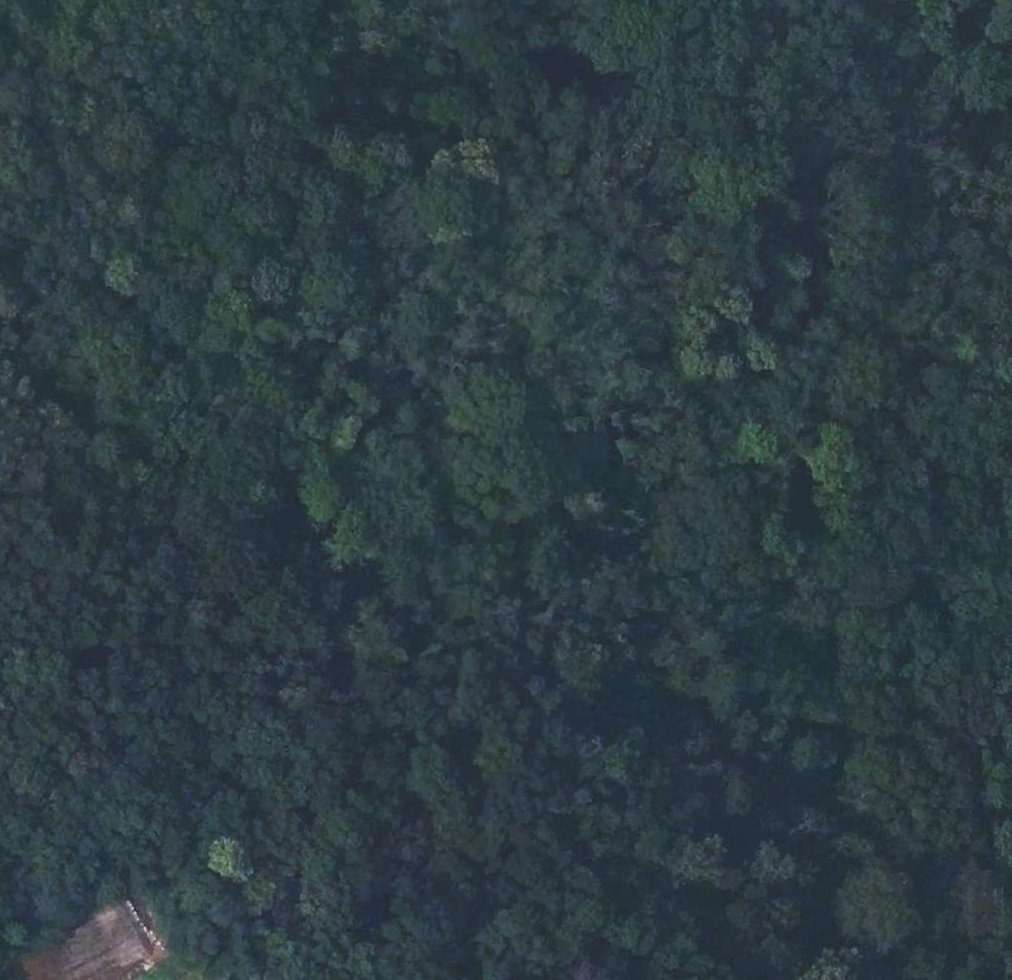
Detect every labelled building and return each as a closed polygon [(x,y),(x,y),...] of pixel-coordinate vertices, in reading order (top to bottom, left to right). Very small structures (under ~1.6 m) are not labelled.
[(985,785),(986,787),(987,789),(1011,770),(1011,764),(985,785)] [(985,785),(984,783),(969,790),(974,799),(989,791),(987,789),(986,787),(985,785)]
